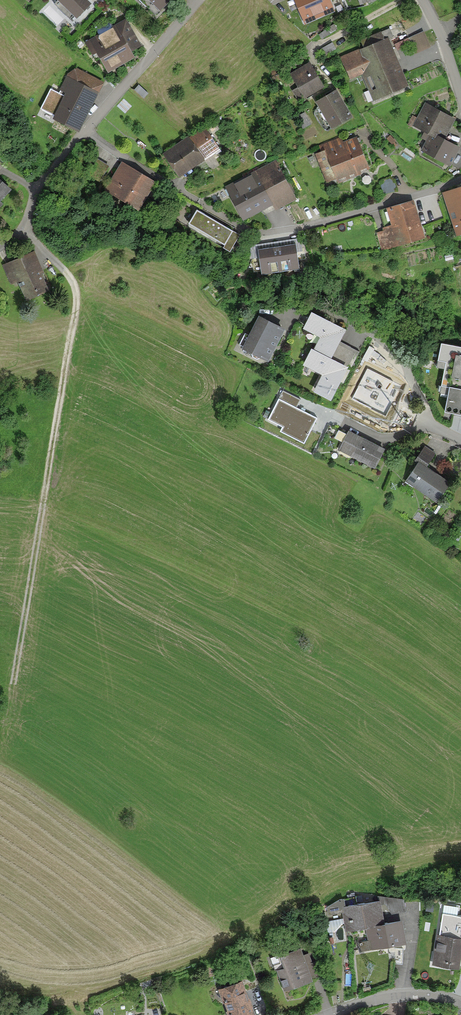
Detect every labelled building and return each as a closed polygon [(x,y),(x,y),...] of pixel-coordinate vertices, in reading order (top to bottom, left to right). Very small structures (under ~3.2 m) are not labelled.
[(86,0),(55,0),(77,21),(92,5),(87,1),(86,0)] [(160,13),(173,0),(148,0),(160,13)] [(305,26),(335,12),(330,0),(294,0),(305,26)] [(127,19),(85,43),(93,58),(97,55),(108,74),(135,59),(132,54),(142,47),(127,19)] [(360,41),(364,50),(389,39),(394,37),(390,29),(360,41)] [(425,32),(409,38),(415,55),(431,49),(425,32)] [(359,50),(340,58),(350,80),(362,75),(373,102),(409,87),(389,39),(364,50),(360,52),(359,50)] [(290,75),(294,82),(289,84),(298,100),(303,97),(305,101),(325,89),(310,64),(303,68),(290,75)] [(66,78),(98,94),(104,83),(77,69),(67,75),(66,78)] [(59,94),(51,90),(41,110),(54,116),(52,121),(79,133),(92,107),(98,94),(66,78),(59,94)] [(337,91),(316,103),(332,131),(353,119),(342,99),(337,91)] [(442,113),(425,104),(413,125),(425,132),(444,142),(455,121),(442,113)] [(308,115),(302,118),(308,126),(313,123),(308,115)] [(205,128),(189,139),(204,160),(219,149),(205,128)] [(453,147),(444,142),(425,132),(418,144),(423,147),(421,152),(450,168),(460,151),(453,147)] [(341,137),(319,146),(321,152),(315,155),(327,184),(337,180),(339,184),(361,176),(360,174),(370,170),(358,141),(357,137),(343,142),(341,137)] [(188,138),(163,155),(179,179),(194,169),(205,162),(204,160),(189,139),(188,138)] [(116,173),(97,160),(87,175),(107,188),(116,173)] [(275,161),(255,172),(273,206),(276,211),(297,201),(275,161)] [(135,171),(122,163),(116,173),(107,188),(104,193),(138,214),(156,184),(135,171)] [(255,172),(225,188),(243,222),(267,209),(273,206),(255,172)] [(393,178),(380,182),(384,198),(398,194),(393,178)] [(3,204),(1,202),(12,191),(0,180),(0,207),(3,204)] [(442,193),(456,238),(460,237),(460,187),(442,193)] [(414,202),(381,212),(385,228),(383,229),(384,231),(376,233),(382,252),(403,246),(403,247),(425,241),(417,213),(414,202)] [(226,229),(197,212),(189,226),(225,247),(233,233),(226,229)] [(233,232),(233,233),(225,247),(223,250),(230,254),(240,236),(233,232)] [(301,239),(252,246),(254,260),(259,259),(258,251),(268,250),(277,249),(283,248),(296,246),(297,253),(302,252),(301,239)] [(283,248),(277,249),(281,275),(299,272),(297,253),(296,246),(283,248)] [(281,275),(277,249),(268,250),(258,251),(259,259),(262,277),(281,275)] [(34,252),(2,266),(11,286),(18,283),(27,302),(49,293),(41,276),(44,275),(34,252)] [(346,332),(311,314),(303,331),(320,339),(314,352),(331,360),(340,343),(343,338),(346,332)] [(285,331),(258,318),(242,351),(268,364),(277,347),(285,331)] [(359,353),(340,343),(331,360),(348,369),(350,370),(359,353)] [(441,346),(438,363),(446,364),(442,388),(450,390),(445,415),(460,418),(460,349),(441,346)] [(314,352),(311,351),(303,367),(322,377),(314,394),(331,403),(342,381),(348,369),(331,360),(314,352)] [(400,386),(368,370),(354,398),(385,414),(400,386)] [(316,418),(279,400),(269,419),(284,427),(282,431),(304,442),(316,418)] [(372,439),(349,428),(338,449),(360,459),(360,461),(375,468),(386,446),(372,439)] [(427,464),(436,452),(425,444),(415,459),(417,461),(419,458),(427,464)] [(417,461),(405,480),(437,501),(451,479),(433,468),(427,464),(419,458),(417,461)] [(365,924),(385,920),(380,898),(362,901),(346,905),(344,897),(339,898),(327,906),(328,914),(342,911),(345,930),(366,926),(365,924)] [(440,932),(460,935),(460,914),(443,911),(440,932)] [(406,941),(402,917),(390,919),(385,920),(365,924),(366,926),(368,939),(358,941),(360,950),(406,941)] [(437,932),(432,964),(460,967),(460,959),(460,935),(440,932),(437,932)] [(301,943),(280,950),(284,964),(276,967),(284,988),(314,978),(313,975),(322,972),(314,950),(304,953),(301,943)] [(217,986),(229,1014),(252,1014),(256,1013),(250,996),(242,977),(217,986)] [(148,1009),(150,1014),(158,1014),(155,1006),(148,1009)]
